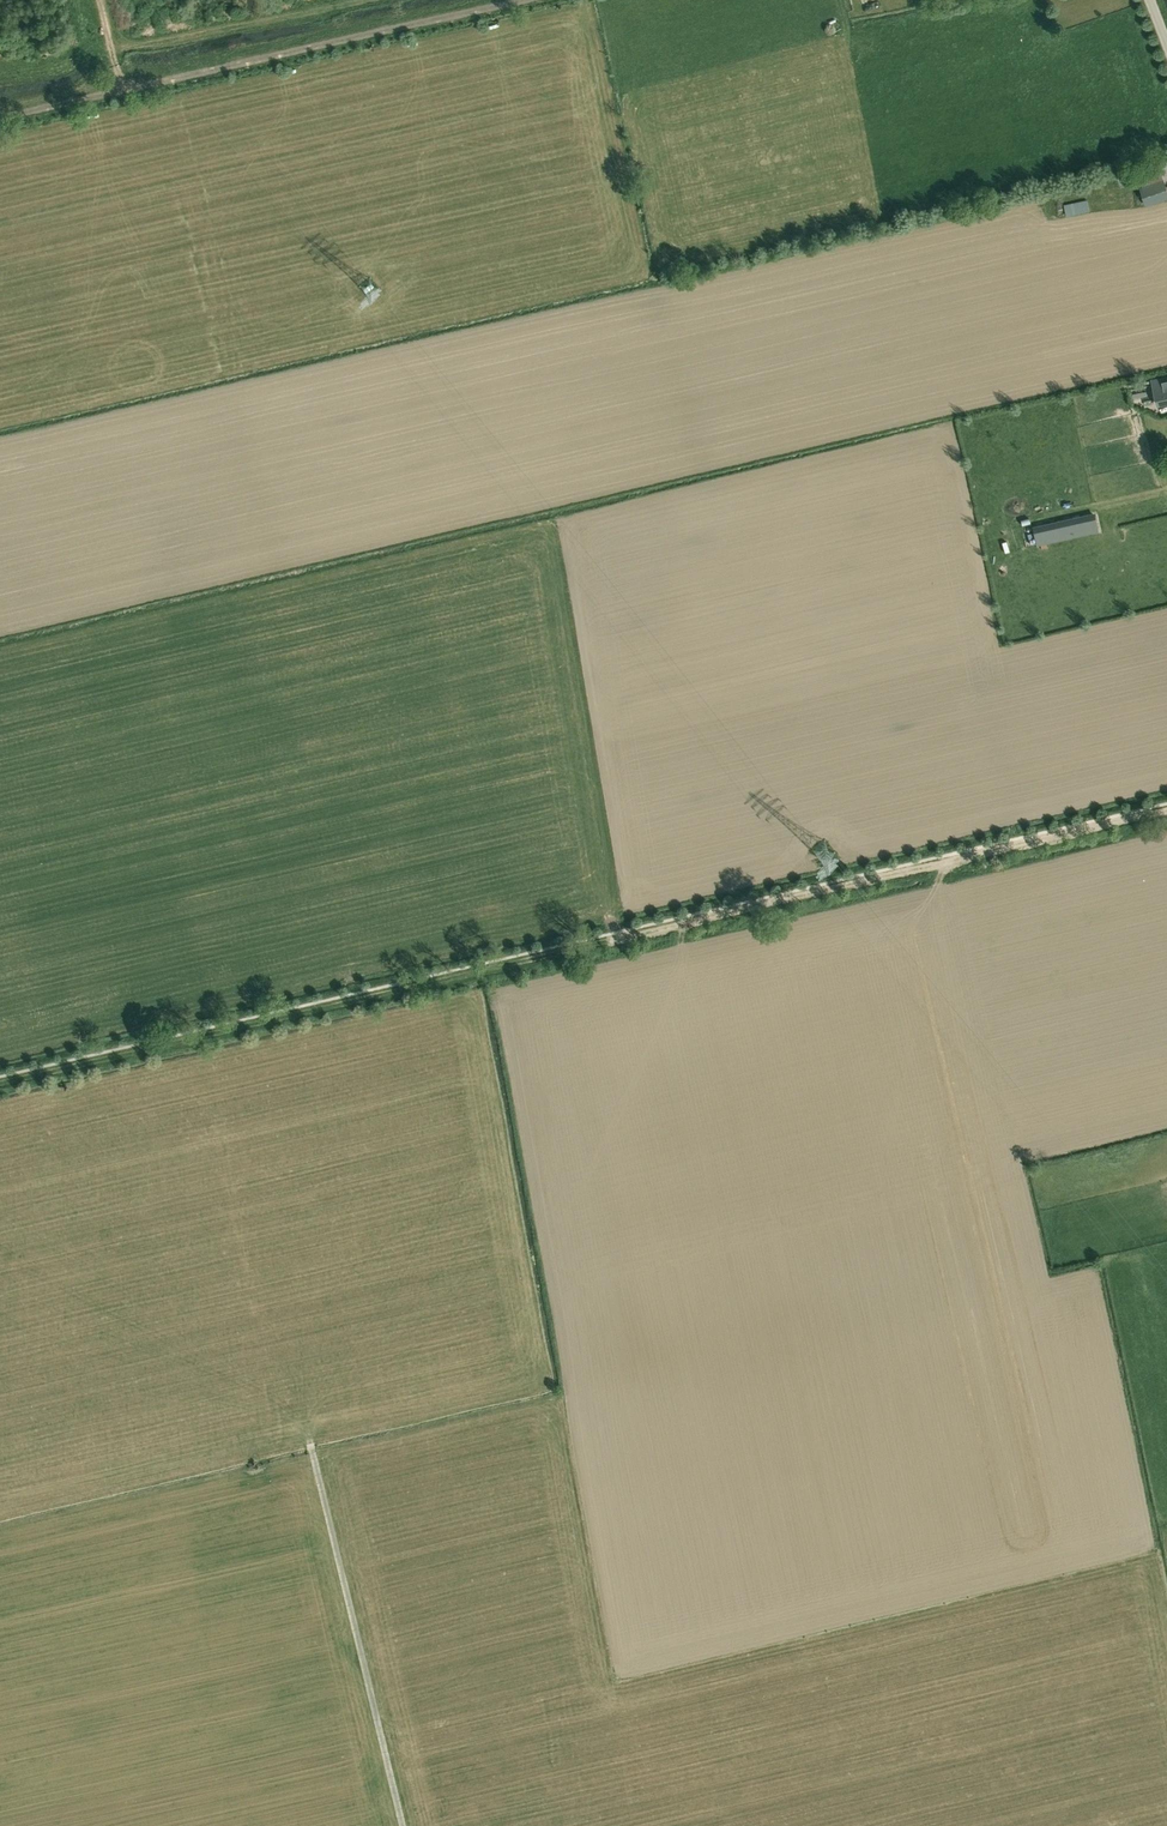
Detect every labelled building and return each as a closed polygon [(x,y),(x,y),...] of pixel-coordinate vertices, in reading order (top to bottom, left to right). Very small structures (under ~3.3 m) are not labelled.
[(1140,187),(1146,206),(1166,199),(1166,157),(1139,167),(1139,169),(1142,178),(1145,186),(1140,187)] [(1088,200),(1065,205),(1067,215),(1090,211),(1088,200)] [(1152,382),(1157,403),(1166,401),(1166,378),(1152,382)] [(1159,410),(1161,426),(1165,425),(1166,439),(1166,408),(1159,410)] [(1032,526),(1037,545),(1098,531),(1094,512),(1032,526)]
